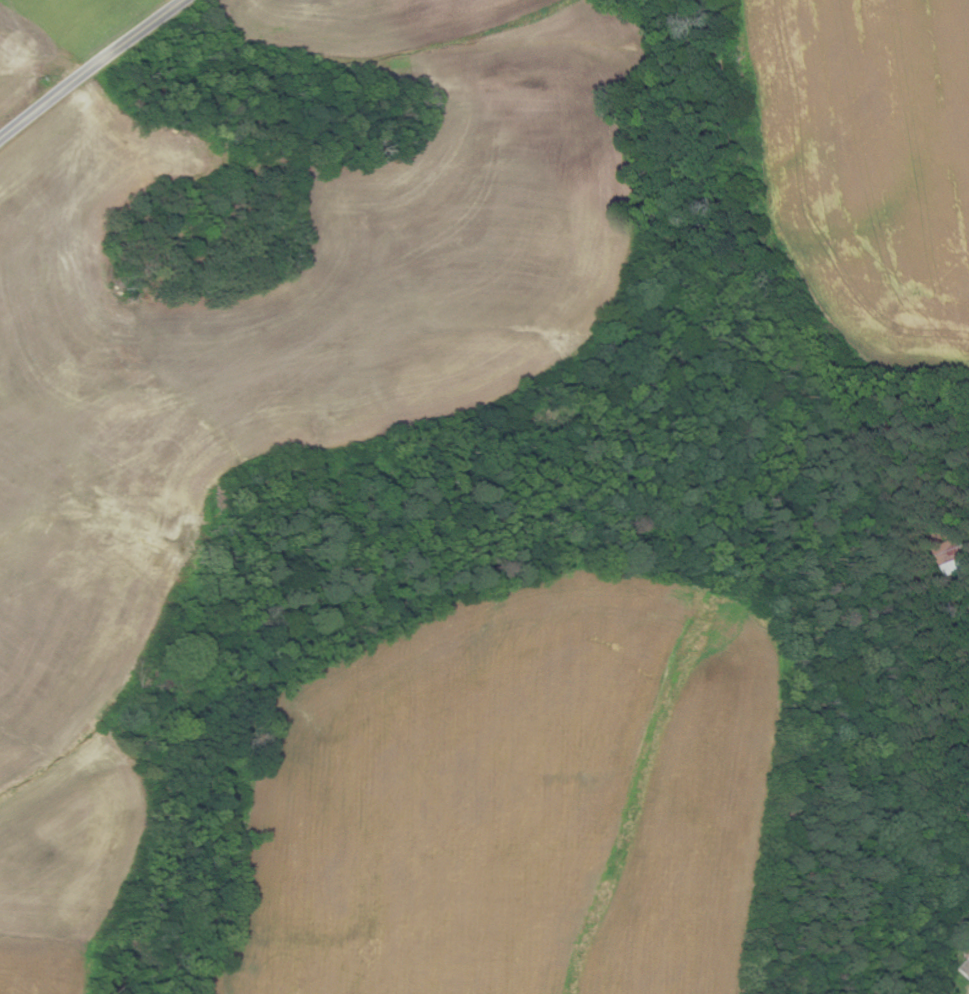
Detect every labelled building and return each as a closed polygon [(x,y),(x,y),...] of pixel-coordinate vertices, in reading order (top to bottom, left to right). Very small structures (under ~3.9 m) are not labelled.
[(967,534),(968,540),(968,556),(939,567),(931,547),(967,534)] [(958,969),(968,957),(968,979),(958,969)]
